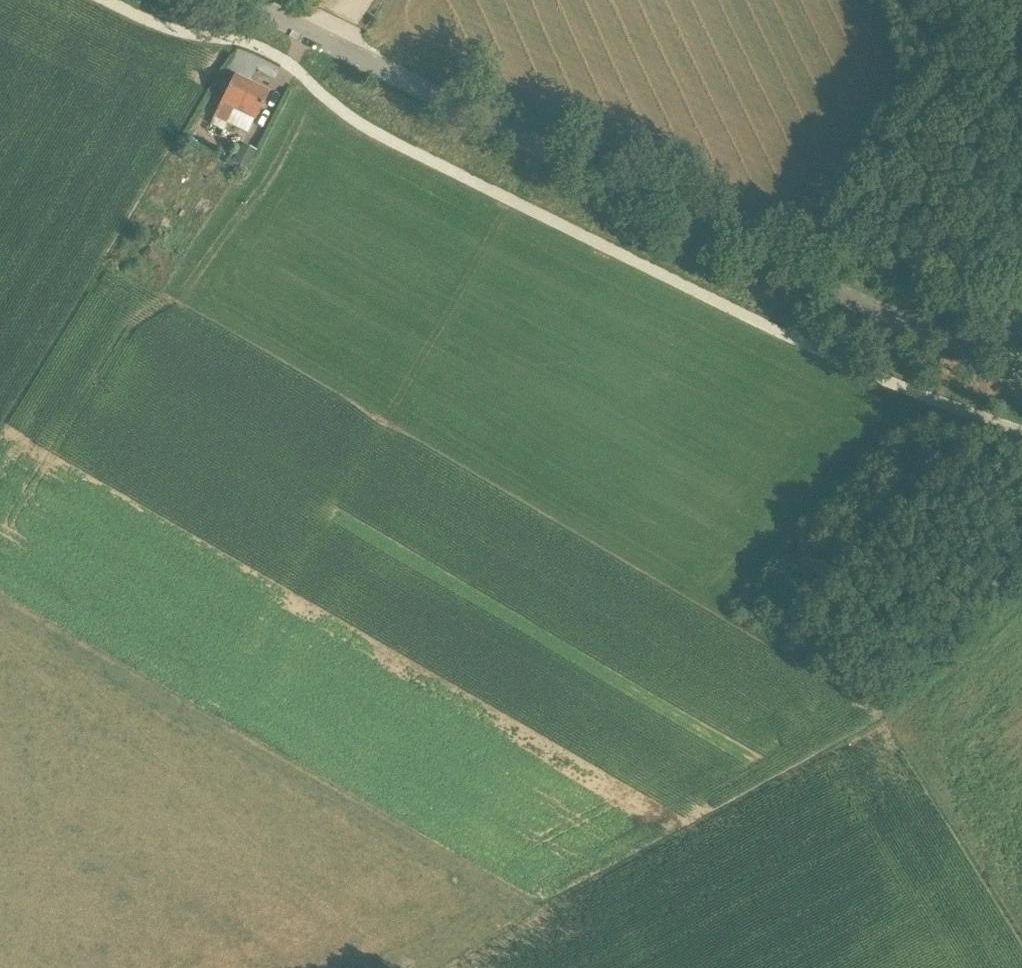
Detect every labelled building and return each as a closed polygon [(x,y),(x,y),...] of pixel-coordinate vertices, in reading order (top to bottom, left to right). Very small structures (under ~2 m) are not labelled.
[(235,79),(214,118),(228,125),(235,112),(256,122),(269,96),(235,79)] [(253,159),(257,151),(256,151),(243,144),(233,162),(235,163),(247,169),(253,159)]
